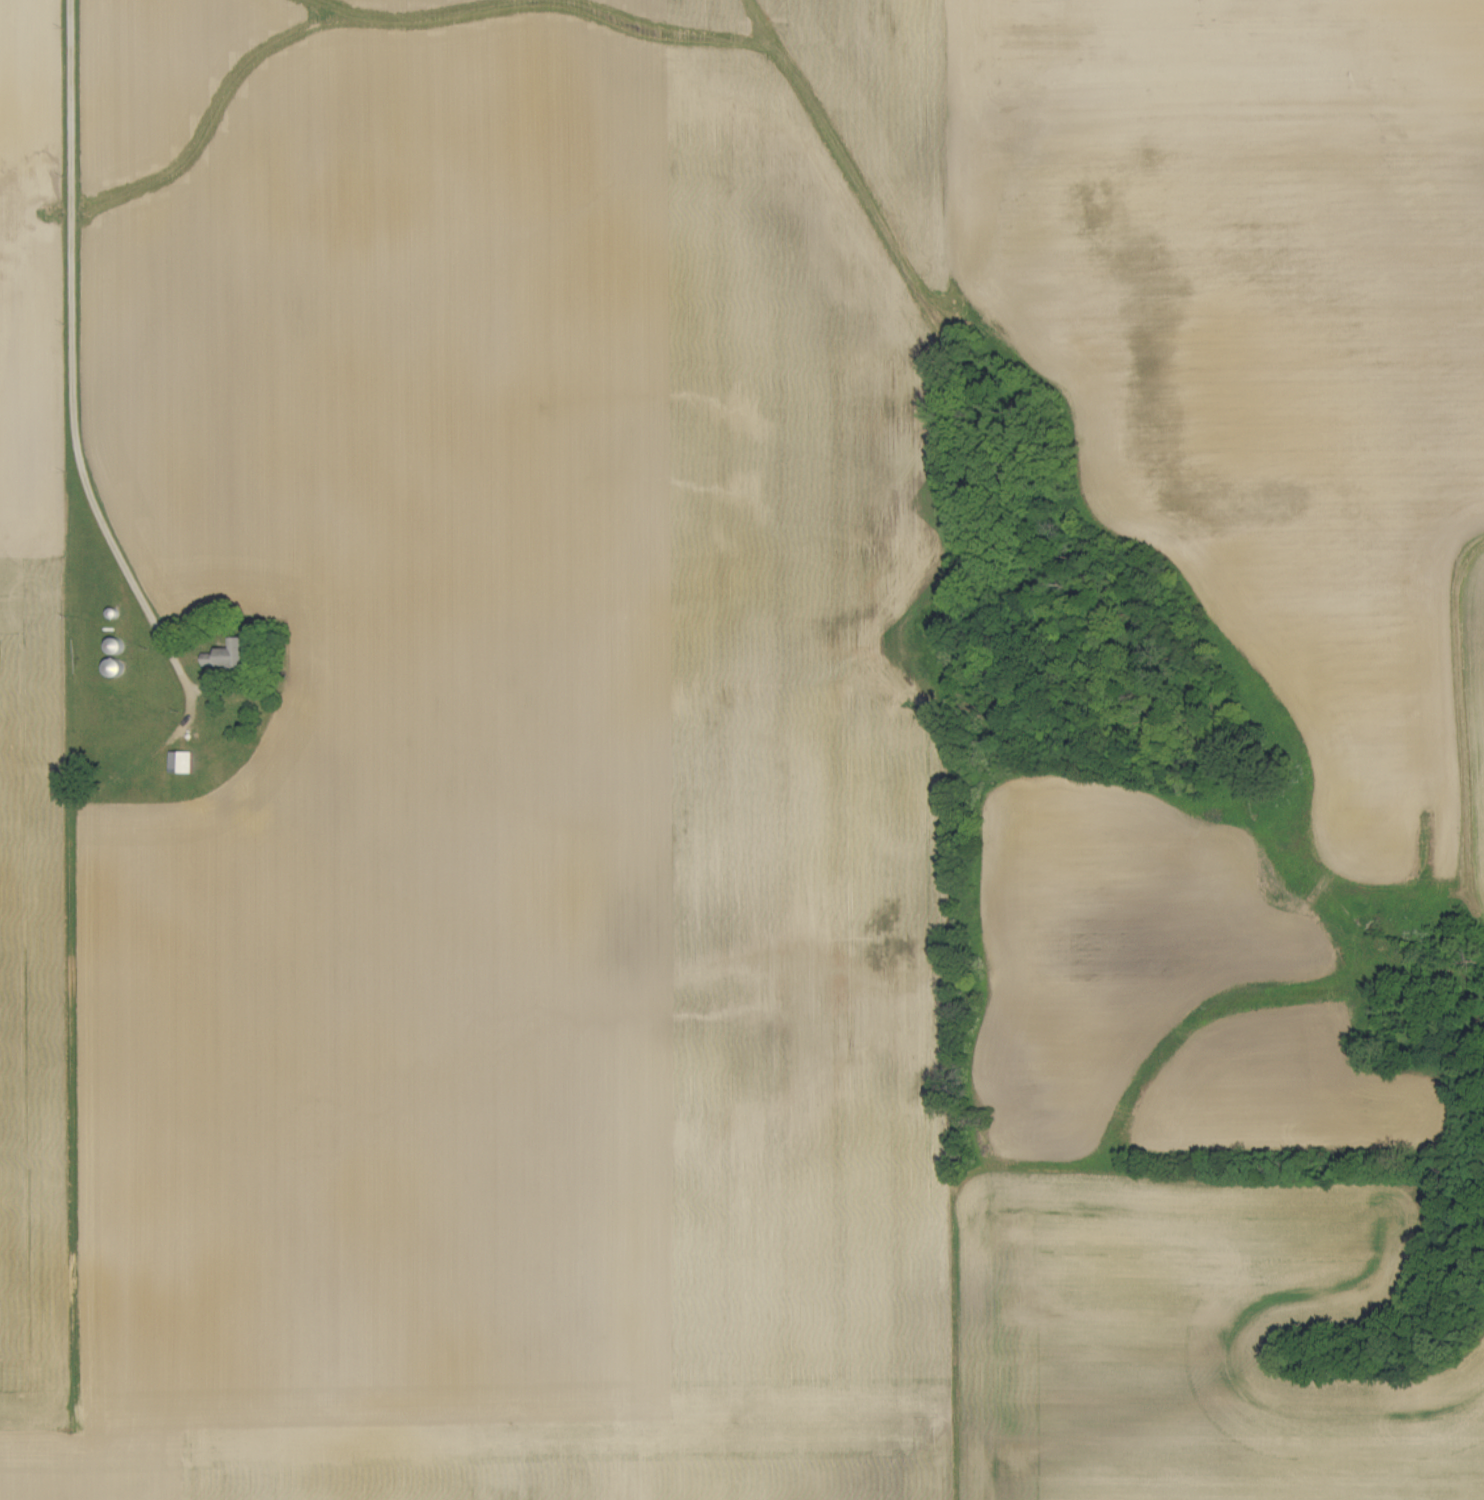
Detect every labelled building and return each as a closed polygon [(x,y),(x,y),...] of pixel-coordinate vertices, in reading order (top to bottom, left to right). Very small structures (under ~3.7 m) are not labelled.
[(236,652),(208,652),(208,667),(244,668),(245,640),(237,640),(236,652)]
